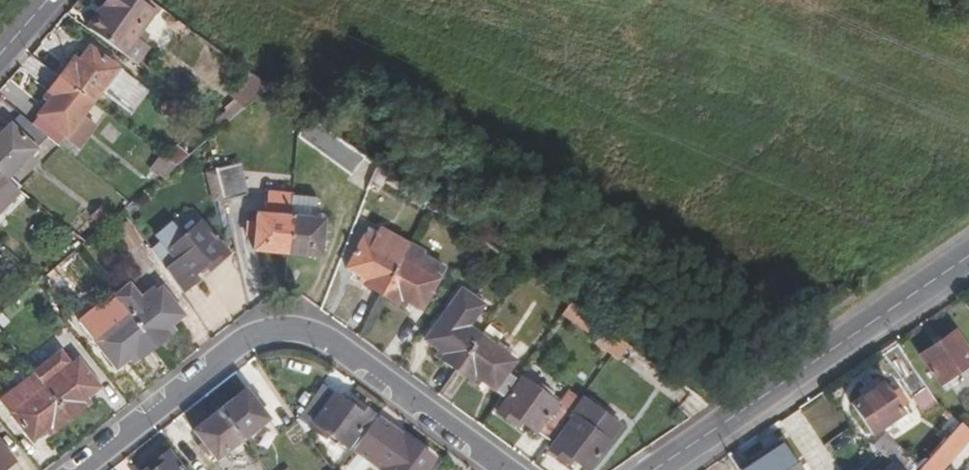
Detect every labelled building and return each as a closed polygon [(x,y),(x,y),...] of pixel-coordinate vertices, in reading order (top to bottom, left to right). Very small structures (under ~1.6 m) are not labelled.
[(135,64),(149,45),(135,35),(151,13),(144,7),(149,1),(148,0),(109,0),(103,8),(107,12),(92,33),(135,64)] [(156,6),(149,1),(144,7),(151,13),(156,6)] [(103,8),(87,29),(92,33),(107,12),(103,8)] [(73,58),(59,77),(91,102),(118,67),(90,46),(78,62),(73,58)] [(243,110),(270,88),(251,75),(232,99),(243,110)] [(82,115),(91,102),(59,77),(48,91),(53,95),(39,114),(31,124),(48,138),(56,144),(64,134),(66,135),(72,128),(84,138),(94,125),(82,115)] [(53,95),(48,91),(43,96),(49,100),(53,95)] [(214,121),(214,122),(221,128),(243,110),(232,99),(214,121)] [(298,136),(332,160),(346,142),(300,110),(298,136)] [(48,138),(31,124),(20,115),(0,135),(0,174),(3,176),(7,180),(48,138)] [(72,128),(66,135),(78,146),(84,138),(72,128)] [(332,160),(370,188),(379,167),(346,142),(332,160)] [(175,167),(161,156),(151,168),(163,177),(175,167)] [(232,167),(215,171),(223,203),(240,198),(232,167)] [(286,252),(290,217),(258,213),(254,249),(286,252)] [(324,222),(290,217),(286,252),(320,257),(324,222)] [(111,234),(126,253),(141,242),(127,222),(111,234)] [(191,279),(203,268),(209,262),(214,267),(228,254),(199,223),(182,239),(174,230),(159,242),(152,249),(180,292),(193,281),(191,279)] [(156,239),(159,242),(174,230),(170,226),(156,239)] [(346,268),(360,276),(369,281),(366,287),(380,295),(404,250),(384,238),(388,231),(381,228),(375,239),(366,234),(346,268)] [(399,298),(406,301),(420,309),(444,269),(427,260),(421,257),(424,252),(408,243),(404,250),(380,295),(395,303),(399,298)] [(430,255),(424,252),(421,257),(427,260),(430,255)] [(209,262),(203,268),(207,273),(214,267),(209,262)] [(357,282),(366,287),(369,281),(360,276),(357,282)] [(122,290),(111,298),(124,316),(150,350),(163,340),(159,335),(165,331),(178,321),(156,291),(152,294),(148,289),(131,302),(122,290)] [(425,339),(438,349),(445,355),(441,360),(455,370),(480,336),(467,327),(480,309),(459,294),(425,339)] [(402,307),(406,301),(399,298),(395,303),(402,307)] [(587,330),(595,315),(568,301),(560,316),(587,330)] [(135,362),(150,350),(124,316),(90,344),(112,371),(124,362),(131,357),(135,362)] [(494,347),(498,342),(502,335),(488,325),(480,336),(494,347)] [(169,335),(165,331),(159,335),(163,340),(169,335)] [(941,387),(954,378),(952,375),(968,364),(968,353),(954,331),(920,354),(941,387)] [(474,375),(480,379),(502,396),(515,378),(506,372),(514,362),(508,357),(494,347),(480,336),(455,370),(470,381),(474,375)] [(511,352),(498,342),(494,347),(508,357),(511,352)] [(651,364),(621,342),(613,354),(642,376),(651,364)] [(434,355),(441,360),(445,355),(438,349),(434,355)] [(920,376),(905,354),(891,365),(906,387),(920,376)] [(128,367),(135,362),(131,357),(124,362),(128,367)] [(70,418),(83,407),(79,402),(86,397),(99,388),(77,359),(44,386),(70,418)] [(70,418),(44,386),(35,374),(34,373),(2,398),(11,411),(32,439),(46,428),(51,424),(55,430),(70,418)] [(475,385),(480,379),(474,375),(470,381),(475,385)] [(515,417),(521,422),(535,432),(537,430),(555,406),(556,404),(522,378),(497,412),(511,423),(515,417)] [(898,408),(889,395),(880,383),(851,403),(872,434),(902,414),(898,408)] [(922,412),(936,401),(923,385),(909,396),(922,412)] [(372,416),(357,405),(353,410),(344,405),(320,388),(297,421),(306,434),(309,430),(324,442),(328,436),(347,449),(372,416)] [(244,390),(218,410),(240,438),(266,418),(244,390)] [(897,390),(889,395),(898,408),(906,402),(897,390)] [(79,402),(83,407),(90,403),(86,397),(79,402)] [(353,410),(357,405),(349,398),(344,405),(353,410)] [(619,427),(582,398),(570,414),(573,417),(549,450),(564,460),(568,455),(573,459),(587,469),(619,427)] [(537,430),(551,440),(568,416),(555,406),(537,430)] [(213,460),(240,438),(218,410),(191,431),(213,460)] [(353,449),(382,469),(424,469),(431,460),(405,438),(393,453),(383,445),(394,430),(377,417),(353,449)] [(515,417),(511,423),(517,427),(521,422),(515,417)] [(968,437),(968,430),(959,422),(917,469),(940,469),(968,437)] [(50,433),(55,430),(51,424),(46,428),(50,433)] [(405,438),(394,430),(383,445),(393,453),(405,438)] [(780,441),(753,459),(755,464),(745,469),(798,469),(780,441)] [(12,461),(0,446),(0,469),(12,461)] [(153,469),(182,469),(167,451),(153,461),(157,467),(153,469)] [(569,464),(573,459),(568,455),(564,460),(569,464)] [(753,459),(741,466),(743,469),(745,469),(755,464),(753,459)] [(153,461),(148,465),(152,469),(153,469),(157,467),(153,461)]
